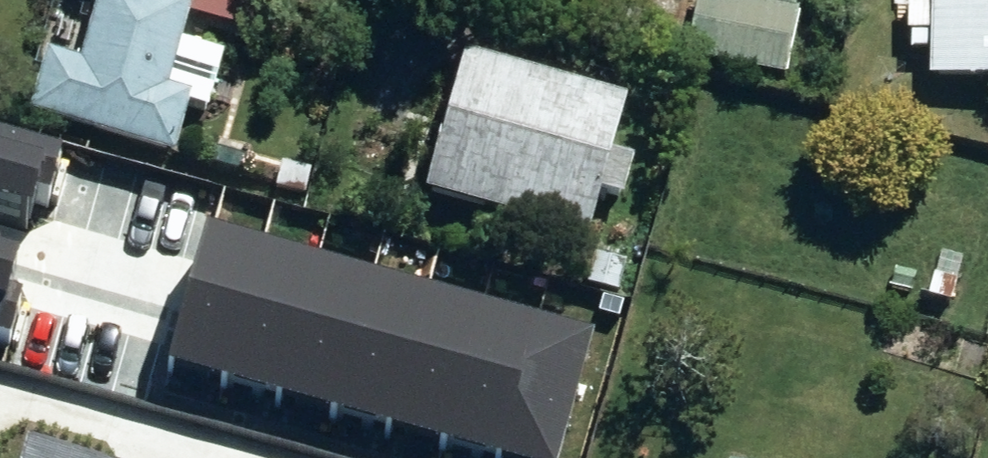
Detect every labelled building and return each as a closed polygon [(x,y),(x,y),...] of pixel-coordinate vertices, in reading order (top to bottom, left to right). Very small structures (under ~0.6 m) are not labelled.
[(174,157),(191,99),(170,93),(193,8),(164,0),(102,0),(83,68),(50,59),(34,118),(174,157)] [(781,76),(798,0),(703,0),(691,56),(781,76)] [(987,83),(987,0),(937,0),(935,82),(987,83)] [(437,195),(593,237),(603,197),(622,204),(632,164),(613,159),(628,105),(472,63),(437,195)] [(279,189),(307,197),(313,176),(284,168),(279,189)] [(306,308),(400,336),(421,261),(328,234),(306,308)] [(33,359),(211,410),(246,284),(91,240),(77,289),(55,283),(33,359)] [(590,286),(619,294),(627,266),(597,258),(590,286)] [(987,382),(987,379),(987,343),(905,318),(894,353),(987,382)] [(31,445),(27,457),(77,457),(31,445)]
